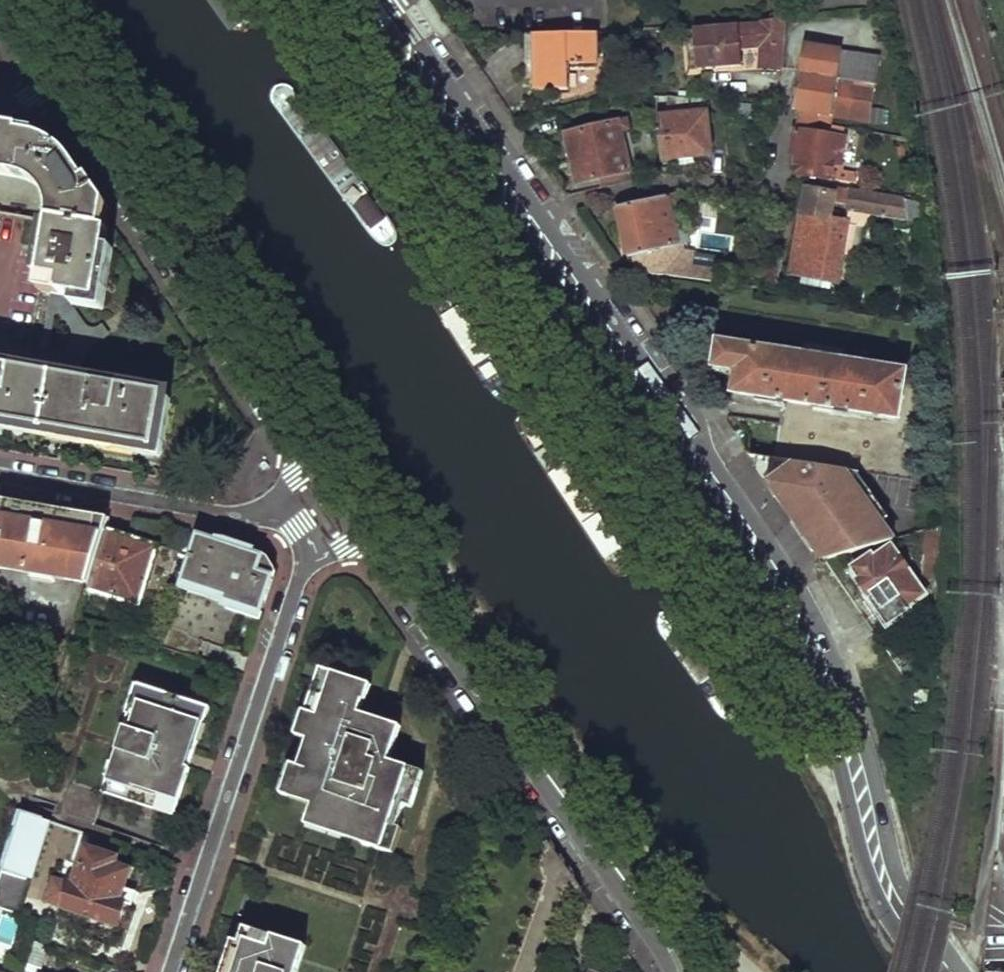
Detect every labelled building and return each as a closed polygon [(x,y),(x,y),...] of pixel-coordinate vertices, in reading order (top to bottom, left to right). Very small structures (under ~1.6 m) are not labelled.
[(693,31),(697,70),(738,67),(737,52),(754,51),(755,69),(780,67),(781,24),(693,31)] [(531,38),(535,93),(575,94),(573,68),(596,66),(592,34),(531,38)] [(802,73),(798,72),(793,110),(798,111),(795,130),(820,133),(821,125),(832,127),(833,117),(868,123),(877,58),(807,46),(802,73)] [(665,98),(668,118),(706,113),(704,99),(665,98)] [(656,119),(661,161),(709,155),(706,113),(668,118),(656,119)] [(568,135),(579,183),(600,179),(602,189),(632,182),(620,134),(628,132),(626,122),(568,135)] [(792,169),(796,175),(837,182),(838,173),(831,172),(832,162),(838,164),(842,137),(830,135),(832,127),(821,125),(820,133),(795,130),(791,154),(796,155),(794,167),(792,169)] [(10,175),(19,176),(45,193),(58,221),(102,228),(107,209),(86,181),(63,153),(46,142),(39,137),(38,131),(33,131),(27,130),(0,126),(0,174),(10,175)] [(919,202),(835,189),(834,195),(804,190),(790,275),(836,283),(841,255),(856,258),(861,228),(871,213),(921,221),(919,202)] [(616,208),(629,273),(710,282),(713,256),(677,252),(676,246),(668,206),(678,203),(677,194),(616,208)] [(668,206),(676,246),(685,244),(678,203),(668,206)] [(48,220),(44,247),(35,246),(33,261),(42,262),(38,291),(94,301),(105,229),(102,228),(58,221),(48,220)] [(781,400),(773,458),(843,468),(856,470),(888,476),(903,371),(717,343),(713,367),(734,370),(732,392),(781,400)] [(0,365),(0,422),(153,451),(165,397),(0,365)] [(771,457),(769,480),(823,557),(826,562),(896,540),(883,522),(843,468),(773,458),(771,457)] [(856,470),(843,468),(883,522),(890,517),(856,470)] [(87,584),(103,533),(107,520),(63,512),(0,501),(0,571),(87,584)] [(103,533),(87,584),(86,589),(138,606),(142,596),(159,601),(172,560),(145,552),(147,546),(103,533)] [(196,535),(178,592),(237,608),(260,614),(273,577),(257,572),(262,558),(203,537),(196,535)] [(873,556),(853,568),(861,580),(858,582),(871,603),(866,606),(882,631),(910,612),(907,607),(925,595),(892,547),(874,559),(873,556)] [(208,711),(64,661),(40,740),(21,803),(90,824),(95,810),(100,793),(164,815),(196,723),(203,726),(208,711)] [(370,688),(320,671),(298,736),(307,739),(324,688),(363,701),(365,702),(370,688)] [(307,739),(297,767),(301,768),(291,798),(313,805),(308,819),(365,838),(363,845),(394,855),(402,831),(398,829),(405,807),(401,806),(412,773),(385,763),(384,766),(378,764),(387,737),(355,726),(358,716),(363,701),(324,688),(307,739)] [(385,763),(397,729),(380,723),(358,716),(355,726),(387,737),(378,764),(384,766),(385,763)] [(164,815),(172,817),(189,768),(192,759),(195,751),(203,726),(196,723),(164,815)] [(291,765),(281,794),(291,798),(301,768),(297,767),(291,765)] [(412,773),(401,806),(405,807),(411,809),(422,776),(412,773)] [(18,916),(30,882),(22,879),(41,820),(18,812),(0,870),(0,910),(18,916)] [(560,869),(578,894),(581,892),(563,867),(548,847),(545,849),(560,869)] [(84,849),(71,885),(53,879),(42,909),(120,934),(130,905),(123,902),(133,873),(118,867),(121,860),(84,849)] [(304,946),(244,926),(239,941),(233,938),(222,971),(295,971),(304,946)] [(48,947),(32,942),(23,971),(41,971),(48,947)]
